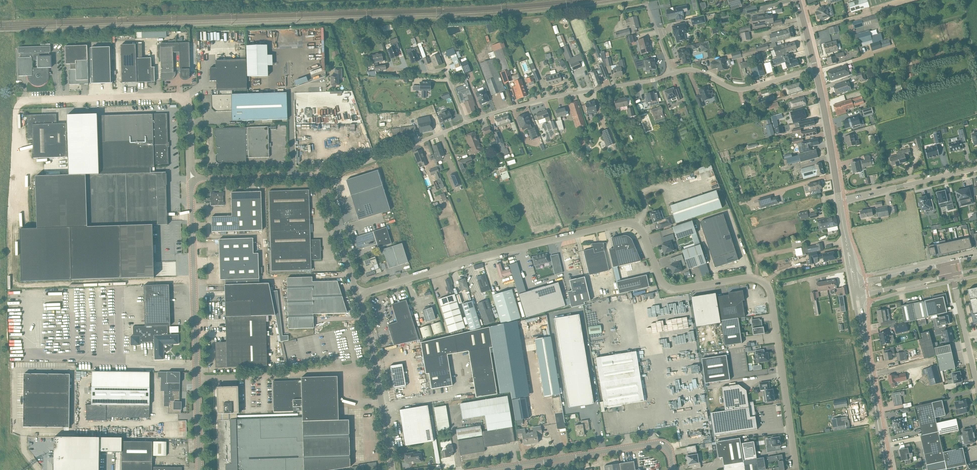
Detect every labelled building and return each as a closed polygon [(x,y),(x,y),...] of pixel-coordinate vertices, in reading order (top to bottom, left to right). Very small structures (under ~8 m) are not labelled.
[(870,7),(867,0),(859,0),(848,3),(851,13),(852,12),(853,13),(855,12),(855,11),(870,7)] [(670,9),(667,10),(669,19),(676,18),(677,20),(684,19),(683,17),(683,16),(684,16),(683,12),(682,7),(687,6),(687,5),(677,8),(676,8),(676,7),(671,9),(670,9)] [(830,17),(827,7),(817,9),(818,11),(816,12),(818,19),(820,19),(820,20),(823,19),(824,19),(826,19),(827,18),(830,17)] [(766,26),(764,17),(765,16),(765,14),(753,16),(755,28),(766,26)] [(773,15),(765,16),(764,17),(766,26),(766,28),(782,25),(782,20),(774,21),(773,15)] [(879,22),(877,15),(861,19),(862,20),(853,22),(854,29),(879,22)] [(705,22),(704,16),(691,18),(693,25),(705,22)] [(629,19),(625,20),(625,21),(626,25),(631,24),(633,33),(636,32),(636,30),(637,29),(639,28),(636,17),(629,18),(629,19)] [(688,33),(686,23),(672,26),(675,36),(676,36),(677,43),(686,41),(684,34),(688,33)] [(839,32),(838,26),(829,28),(831,34),(839,32)] [(794,37),(791,28),(786,29),(787,30),(770,35),(772,43),(774,42),(789,38),(794,37)] [(629,29),(615,33),(616,38),(630,34),(629,29)] [(870,30),(858,34),(860,44),(862,43),(863,46),(873,43),(883,40),(881,33),(871,36),(870,30)] [(751,32),(751,31),(740,34),(739,34),(741,42),(751,40),(749,32),(751,32)] [(636,41),(634,35),(629,37),(625,38),(627,43),(630,43),(636,41)] [(559,36),(557,37),(561,48),(567,61),(568,60),(573,70),(581,67),(579,62),(583,61),(581,55),(577,57),(570,59),(568,54),(569,53),(567,46),(564,47),(559,36)] [(391,59),(392,58),(392,59),(396,58),(396,57),(399,56),(396,50),(399,48),(397,42),(398,42),(397,38),(391,40),(392,44),(391,44),(392,48),(387,49),(391,59)] [(649,42),(648,38),(638,41),(639,45),(640,45),(642,53),(650,51),(648,43),(649,42)] [(508,70),(513,69),(513,68),(503,41),(492,45),(496,59),(497,61),(500,68),(501,72),(502,71),(503,72),(508,70)] [(703,42),(685,46),(686,48),(688,48),(692,48),(693,49),(697,48),(697,47),(700,46),(702,52),(709,50),(711,50),(709,41),(703,42)] [(839,51),(837,41),(823,44),(826,54),(839,51)] [(880,41),(870,44),(872,51),(882,48),(880,41)] [(795,42),(785,45),(786,46),(784,46),(786,50),(780,52),(781,56),(787,54),(786,52),(797,49),(795,42)] [(190,73),(189,43),(165,43),(160,43),(160,52),(160,57),(160,58),(161,62),(161,81),(162,81),(162,79),(166,79),(166,81),(166,80),(169,80),(170,80),(171,80),(172,79),(173,79),(173,78),(174,77),(175,76),(175,75),(175,74),(175,73),(175,72),(176,72),(173,72),(173,48),(179,48),(180,73),(180,75),(180,76),(180,77),(181,77),(181,78),(182,79),(183,79),(183,80),(184,80),(185,80),(186,80),(187,79),(188,79),(188,78),(189,78),(189,77),(189,76),(190,75),(190,73)] [(136,44),(121,45),(122,83),(137,82),(136,58),(136,44)] [(137,44),(136,44),(136,58),(137,82),(151,82),(155,82),(154,67),(151,67),(151,58),(142,58),(142,44),(137,44)] [(759,46),(741,51),(742,54),(743,57),(757,53),(769,49),(768,44),(759,46)] [(773,57),(776,56),(776,57),(781,56),(780,52),(786,50),(784,46),(786,46),(785,45),(785,44),(773,48),(774,51),(771,51),(773,57)] [(268,76),(267,45),(246,46),(247,76),(268,76)] [(18,53),(20,53),(20,58),(18,58),(19,76),(27,76),(28,77),(28,78),(28,79),(28,80),(29,80),(29,81),(29,82),(30,82),(30,83),(31,83),(31,84),(32,84),(33,85),(34,85),(34,86),(35,86),(36,86),(37,86),(38,86),(39,86),(41,86),(42,85),(43,85),(44,84),(45,84),(46,83),(47,82),(47,81),(48,81),(48,80),(48,79),(48,78),(49,78),(49,77),(49,76),(49,75),(48,75),(48,73),(51,73),(50,72),(49,72),(49,68),(51,68),(51,57),(49,57),(49,52),(51,52),(50,46),(18,47),(18,53)] [(88,84),(87,46),(78,46),(65,46),(66,64),(70,64),(70,69),(69,69),(69,84),(88,84)] [(112,83),(111,47),(90,48),(91,84),(112,83)] [(413,64),(416,62),(419,61),(417,55),(420,53),(417,47),(411,49),(411,50),(412,52),(408,54),(412,64),(413,63),(413,64)] [(690,56),(688,48),(678,50),(680,58),(682,58),(683,64),(691,63),(689,56),(690,56)] [(529,64),(533,74),(535,78),(536,82),(540,80),(537,71),(536,71),(531,59),(528,52),(525,53),(528,60),(529,64)] [(603,63),(605,67),(611,65),(610,58),(609,58),(608,52),(600,54),(603,63)] [(844,52),(833,55),(834,56),(827,58),(829,65),(837,63),(836,58),(845,56),(844,52)] [(372,55),(369,56),(370,63),(374,63),(374,67),(375,71),(386,70),(385,65),(378,66),(378,62),(383,61),(382,53),(372,55)] [(442,64),(439,54),(431,57),(434,67),(442,64)] [(453,63),(449,65),(451,70),(461,66),(459,61),(456,54),(451,56),(453,63)] [(784,57),(770,61),(772,66),(783,63),(785,62),(786,64),(787,69),(799,65),(797,59),(794,60),(792,54),(787,55),(784,57)] [(726,60),(725,58),(716,60),(716,61),(710,63),(712,69),(718,68),(719,71),(728,69),(727,67),(732,65),(730,59),(726,60)] [(247,90),(246,59),(216,60),(216,68),(209,68),(210,81),(216,81),(216,91),(247,90)] [(494,59),(480,64),(492,95),(505,90),(503,85),(499,72),(500,72),(501,72),(500,68),(497,69),(495,62),(497,61),(496,59),(494,60),(494,59)] [(654,59),(644,61),(646,71),(656,69),(656,68),(656,64),(655,64),(654,59)] [(625,68),(623,60),(618,61),(619,64),(616,65),(617,68),(613,69),(614,77),(622,76),(621,69),(625,68)] [(468,63),(462,66),(464,71),(465,74),(469,73),(471,72),(468,63)] [(600,69),(603,75),(603,76),(608,74),(605,67),(603,63),(599,64),(600,69)] [(761,64),(752,67),(756,78),(765,75),(761,64)] [(850,75),(846,64),(843,66),(843,67),(841,68),(840,66),(828,70),(831,81),(850,75)] [(370,65),(366,66),(369,76),(375,75),(374,72),(372,72),(370,65)] [(335,85),(339,85),(338,79),(342,78),(342,69),(335,69),(335,76),(331,76),(331,85),(332,85),(332,86),(334,86),(335,85)] [(603,75),(600,69),(597,70),(589,73),(594,87),(602,84),(599,76),(603,75)] [(513,87),(515,93),(517,99),(526,96),(521,79),(520,79),(518,74),(515,75),(510,76),(508,70),(503,72),(502,71),(501,72),(500,72),(504,83),(506,82),(512,80),(514,80),(514,81),(514,82),(516,86),(513,87)] [(866,80),(863,72),(856,74),(857,79),(860,78),(861,82),(866,80)] [(546,78),(548,86),(558,83),(558,82),(561,81),(560,75),(559,75),(559,73),(545,76),(546,78)] [(297,85),(309,81),(308,76),(296,80),(297,85)] [(464,99),(462,93),(465,91),(467,97),(472,96),(471,94),(469,90),(468,85),(466,79),(465,76),(462,77),(465,86),(464,86),(464,85),(458,88),(455,88),(457,94),(458,94),(460,100),(462,99),(464,99)] [(851,90),(848,81),(833,86),(836,95),(851,90)] [(413,90),(418,91),(421,91),(421,97),(426,98),(426,97),(426,92),(426,91),(430,91),(430,83),(420,82),(420,86),(413,86),(413,90)] [(800,82),(786,86),(786,89),(788,95),(803,91),(800,82)] [(903,91),(901,84),(888,88),(891,95),(903,91)] [(478,92),(476,93),(480,105),(489,101),(486,92),(488,91),(486,85),(482,86),(483,87),(477,89),(478,92)] [(711,95),(714,94),(712,90),(710,91),(708,87),(699,90),(700,95),(696,96),(700,108),(704,106),(702,102),(712,98),(711,95)] [(673,88),(664,92),(668,103),(669,103),(671,103),(672,101),(678,99),(678,100),(681,99),(678,89),(674,90),(673,90),(673,88)] [(343,91),(294,92),(295,123),(307,123),(361,122),(360,113),(357,113),(357,109),(339,109),(339,97),(343,97),(343,91)] [(287,119),(287,93),(211,95),(212,107),(212,109),(215,111),(216,111),(216,112),(232,111),(232,121),(287,119)] [(656,93),(655,93),(653,94),(653,93),(646,94),(647,95),(644,96),(647,107),(659,104),(657,97),(656,93)] [(472,96),(467,97),(468,100),(465,101),(464,99),(462,99),(460,100),(461,103),(463,103),(464,102),(468,113),(475,110),(474,106),(475,106),(472,96)] [(807,105),(804,96),(793,99),(794,100),(790,101),(791,102),(788,103),(790,110),(807,105)] [(627,106),(626,98),(614,100),(614,102),(613,102),(613,103),(615,103),(616,108),(627,106)] [(860,104),(858,98),(851,100),(834,106),(837,115),(846,112),(845,109),(860,104)] [(568,104),(572,116),(581,114),(577,101),(568,104)] [(585,103),(587,114),(597,112),(594,101),(585,103)] [(779,107),(778,102),(768,104),(769,110),(779,107)] [(666,124),(661,106),(651,109),(657,127),(666,124)] [(872,108),(872,107),(862,110),(863,111),(863,113),(864,116),(874,113),(872,108)] [(561,109),(555,111),(557,117),(558,120),(555,121),(559,130),(561,130),(564,129),(561,120),(561,119),(560,117),(561,116),(566,115),(564,108),(561,109)] [(794,123),(801,121),(801,119),(806,118),(804,109),(791,113),(794,123)] [(446,110),(441,112),(442,114),(440,114),(441,115),(437,116),(440,123),(443,122),(444,123),(449,121),(451,120),(452,119),(452,118),(450,113),(449,113),(449,111),(447,112),(446,110)] [(550,120),(546,110),(541,112),(541,113),(539,113),(536,114),(538,120),(545,118),(546,122),(550,120)] [(381,113),(381,120),(380,120),(380,122),(384,122),(384,119),(391,119),(391,113),(381,113)] [(573,116),(572,116),(576,128),(579,127),(585,125),(581,113),(581,114),(573,116)] [(776,115),(772,116),(774,128),(775,128),(779,127),(777,120),(783,118),(782,113),(776,115)] [(56,114),(27,115),(27,120),(28,139),(33,139),(33,158),(67,157),(66,133),(66,123),(57,123),(56,114)] [(71,115),(67,115),(68,170),(69,175),(99,174),(151,173),(151,167),(154,167),(154,164),(164,164),(169,164),(168,153),(168,135),(167,127),(167,114),(104,116),(97,116),(97,114),(92,114),(72,115),(71,115)] [(511,123),(508,114),(494,118),(497,127),(511,123)] [(519,116),(518,117),(517,117),(521,128),(522,130),(527,128),(531,140),(539,137),(535,127),(532,128),(530,124),(526,114),(522,116),(521,115),(519,116)] [(430,116),(417,119),(418,125),(419,130),(420,133),(433,130),(430,116)] [(858,117),(850,119),(851,119),(848,120),(844,121),(846,128),(850,127),(851,127),(853,127),(853,126),(854,128),(861,126),(858,117)] [(799,123),(800,128),(815,125),(814,119),(799,123)] [(768,136),(774,134),(772,124),(765,126),(768,136)] [(404,128),(391,130),(392,135),(404,133),(416,131),(415,126),(404,128)] [(779,127),(775,128),(776,135),(784,133),(782,126),(779,127)] [(269,157),(268,127),(215,128),(215,136),(215,137),(216,137),(216,146),(217,147),(218,147),(218,155),(221,158),(220,158),(221,161),(221,162),(222,162),(233,162),(233,163),(234,163),(246,163),(246,158),(269,157)] [(492,132),(490,127),(482,130),(484,135),(492,132)] [(601,132),(604,141),(606,147),(615,143),(609,129),(601,132)] [(802,135),(803,138),(810,136),(817,134),(816,129),(801,132),(802,135)] [(499,130),(493,132),(496,140),(498,145),(502,156),(509,153),(508,150),(506,151),(499,130)] [(949,147),(948,147),(949,151),(950,151),(951,152),(963,149),(962,144),(966,143),(963,130),(958,131),(961,140),(949,143),(949,147)] [(482,151),(475,132),(465,135),(470,148),(479,145),(482,151)] [(939,132),(933,134),(936,144),(942,143),(939,132)] [(880,142),(878,134),(868,136),(869,141),(874,140),(875,144),(880,142)] [(465,135),(472,155),(482,151),(479,145),(470,148),(465,135)] [(855,141),(853,135),(845,137),(845,140),(847,140),(848,146),(856,145),(856,146),(860,145),(859,140),(855,141)] [(803,142),(798,144),(799,148),(804,147),(805,151),(812,150),(811,146),(819,144),(818,139),(803,142)] [(441,148),(440,143),(432,146),(435,153),(434,154),(437,162),(442,160),(441,157),(444,156),(441,148)] [(937,146),(925,149),(928,159),(932,157),(932,158),(935,157),(939,155),(937,146)] [(911,155),(910,149),(897,152),(897,155),(890,157),(892,166),(892,165),(900,163),(900,164),(906,162),(905,156),(911,155)] [(423,167),(427,165),(421,150),(414,153),(418,164),(419,168),(423,167)] [(787,162),(788,165),(800,161),(801,162),(818,157),(816,150),(799,154),(799,155),(786,159),(787,162)] [(865,160),(860,161),(862,170),(865,169),(865,167),(872,165),(870,155),(864,157),(865,160)] [(472,161),(470,157),(458,161),(461,169),(465,168),(463,164),(472,161)] [(860,170),(862,170),(860,161),(856,162),(851,163),(853,173),(861,172),(860,170)] [(824,174),(821,163),(815,165),(801,169),(804,178),(804,179),(816,175),(818,174),(819,176),(824,174)] [(699,167),(700,172),(713,169),(712,164),(699,167)] [(510,178),(505,165),(498,168),(503,181),(504,180),(505,182),(509,180),(508,178),(510,178)] [(437,179),(441,178),(437,167),(429,170),(431,176),(435,174),(437,179)] [(377,170),(346,180),(358,220),(390,210),(382,186),(377,170)] [(20,229),(21,281),(154,277),(152,225),(168,225),(166,172),(151,173),(99,174),(69,175),(35,176),(37,229),(20,229)] [(456,187),(462,185),(457,172),(451,174),(456,187)] [(808,184),(810,192),(822,189),(820,181),(808,184)] [(964,190),(956,192),(958,201),(966,199),(966,201),(967,204),(973,203),(972,201),(971,198),(971,196),(970,194),(971,194),(970,187),(964,188),(964,190)] [(310,240),(309,190),(269,191),(272,271),(311,270),(311,260),(321,260),(320,240),(310,240)] [(947,197),(945,190),(936,192),(939,204),(946,202),(948,211),(954,209),(951,196),(947,197)] [(246,192),(247,216),(262,215),(261,191),(246,192)] [(717,191),(705,194),(711,211),(722,208),(717,191)] [(232,216),(247,216),(246,192),(231,192),(232,216)] [(224,205),(223,193),(211,193),(211,205),(224,205)] [(694,198),(699,215),(711,211),(705,194),(694,198)] [(778,197),(773,198),(772,196),(759,200),(761,208),(779,202),(778,197)] [(921,207),(922,207),(922,210),(924,210),(925,212),(934,210),(932,202),(929,203),(929,201),(927,201),(926,197),(919,198),(921,203),(920,204),(921,207)] [(688,219),(699,215),(694,198),(682,202),(688,219)] [(676,223),(688,219),(682,202),(671,206),(676,223)] [(889,216),(887,207),(877,209),(878,218),(889,216)] [(873,216),(872,210),(860,212),(861,218),(873,216)] [(661,219),(658,211),(656,211),(655,211),(655,212),(651,213),(654,223),(659,221),(660,223),(659,224),(661,228),(673,224),(670,217),(666,218),(666,219),(664,219),(663,219),(661,219)] [(739,260),(724,214),(700,222),(716,268),(739,260)] [(247,216),(232,216),(211,217),(212,232),(262,230),(262,215),(247,216)] [(833,217),(831,217),(828,218),(829,223),(826,223),(827,228),(833,227),(835,227),(838,226),(835,216),(833,217)] [(829,223),(828,218),(818,220),(820,230),(827,228),(826,223),(829,223)] [(697,233),(693,221),(673,227),(677,240),(697,233)] [(391,244),(386,227),(359,236),(354,237),(358,250),(363,248),(377,244),(378,248),(391,244)] [(675,241),(673,234),(666,237),(668,243),(663,245),(664,249),(663,249),(664,253),(665,252),(665,253),(674,250),(671,242),(675,241)] [(609,250),(613,267),(641,261),(632,242),(630,242),(630,239),(627,239),(626,236),(623,237),(623,236),(611,238),(613,249),(609,250)] [(225,280),(225,285),(259,284),(258,253),(253,253),(253,238),(219,239),(220,280),(225,280)] [(965,244),(966,250),(972,248),(971,243),(969,238),(963,239),(965,244)] [(966,250),(963,239),(957,240),(960,251),(966,250)] [(939,241),(942,255),(948,253),(946,243),(945,240),(939,241)] [(960,251),(957,240),(952,241),(954,252),(960,251)] [(939,241),(934,242),(934,244),(936,255),(936,256),(942,255),(939,241)] [(954,252),(952,241),(946,243),(948,253),(954,252)] [(593,248),(583,251),(589,275),(609,271),(604,251),(604,243),(606,243),(606,242),(589,244),(592,244),(593,248)] [(402,243),(392,246),(398,265),(408,263),(402,243)] [(818,251),(823,250),(822,243),(816,244),(816,245),(808,247),(807,247),(808,253),(818,251)] [(936,255),(934,244),(928,246),(930,256),(936,255)] [(707,263),(701,245),(683,251),(689,269),(707,263)] [(398,265),(392,246),(383,249),(384,254),(387,262),(384,263),(386,269),(389,268),(398,265)] [(796,249),(798,256),(808,253),(806,246),(796,249)] [(817,252),(808,254),(810,260),(810,264),(814,264),(813,259),(818,258),(817,252)] [(824,262),(835,259),(834,252),(823,254),(819,255),(820,259),(823,258),(824,262)] [(535,265),(536,267),(536,268),(540,267),(540,264),(549,262),(547,254),(532,257),(534,266),(535,265)] [(558,254),(550,256),(553,266),(561,265),(558,254)] [(685,264),(682,255),(675,257),(677,263),(671,265),(674,274),(682,271),(681,267),(682,266),(682,265),(685,264)] [(367,259),(363,261),(364,265),(363,265),(363,266),(364,268),(366,274),(365,274),(367,278),(376,275),(375,274),(382,272),(381,269),(380,268),(379,268),(377,264),(375,256),(371,258),(367,259)] [(518,294),(526,292),(519,262),(511,264),(518,294)] [(497,264),(501,278),(513,274),(511,268),(504,270),(501,263),(497,264)] [(478,281),(481,292),(490,290),(485,274),(480,276),(481,279),(478,281)] [(619,294),(649,287),(646,275),(616,282),(619,294)] [(288,299),(342,297),(337,281),(312,282),(312,277),(287,278),(288,299)] [(584,304),(584,302),(590,301),(584,277),(569,280),(571,291),(567,292),(571,308),(584,304)] [(835,289),(837,288),(835,279),(826,281),(828,290),(830,290),(831,293),(832,294),(833,294),(834,294),(835,294),(835,292),(835,289)] [(828,290),(826,281),(817,283),(818,292),(828,290)] [(518,294),(526,318),(565,306),(558,282),(526,292),(518,294)] [(225,285),(225,301),(251,300),(251,316),(266,316),(275,315),(269,283),(259,284),(225,285)] [(170,326),(169,285),(144,285),(145,326),(133,326),(133,336),(131,336),(131,345),(140,345),(140,342),(154,342),(155,360),(164,359),(163,353),(164,353),(165,353),(166,352),(167,352),(168,351),(169,351),(169,350),(170,349),(171,348),(171,347),(171,346),(172,345),(172,344),(178,344),(178,335),(168,335),(167,326),(170,326)] [(968,290),(970,303),(969,303),(973,325),(976,324),(976,288),(968,290)] [(520,318),(512,289),(493,295),(501,324),(520,318)] [(744,308),(743,301),(745,300),(743,291),(729,293),(729,295),(717,297),(721,320),(762,314),(761,305),(744,308)] [(814,302),(816,315),(819,314),(816,294),(815,292),(811,293),(812,301),(814,301),(814,302)] [(716,293),(692,297),(696,327),(721,323),(721,320),(717,297),(716,293)] [(465,328),(455,294),(438,299),(449,333),(465,328)] [(930,300),(925,301),(928,317),(947,312),(945,304),(947,304),(947,305),(948,304),(947,296),(946,296),(944,297),(943,294),(940,295),(932,296),(932,298),(933,298),(933,299),(930,300)] [(342,297),(288,299),(288,329),(314,328),(313,314),(347,313),(342,297)] [(226,342),(267,340),(266,316),(251,316),(251,300),(225,301),(226,342)] [(391,305),(397,322),(412,317),(406,300),(391,305)] [(477,304),(485,325),(494,322),(487,300),(477,304)] [(925,318),(928,318),(928,317),(925,301),(920,302),(920,301),(917,300),(907,302),(906,304),(906,305),(901,306),(904,323),(917,320),(925,318)] [(462,304),(470,331),(481,328),(472,301),(462,304)] [(425,310),(422,311),(426,322),(435,319),(432,307),(429,308),(428,307),(424,308),(425,310)] [(878,311),(879,318),(878,318),(879,323),(887,321),(887,323),(887,325),(888,327),(896,325),(895,320),(890,321),(889,314),(888,309),(885,310),(881,310),(878,311)] [(579,314),(554,319),(569,407),(593,403),(579,314)] [(937,324),(934,325),(935,330),(945,328),(947,327),(946,324),(951,323),(950,318),(948,318),(948,316),(936,318),(937,324)] [(390,335),(415,328),(412,317),(397,322),(387,325),(390,335)] [(742,343),(739,318),(721,320),(725,346),(742,343)] [(925,318),(917,320),(918,326),(927,325),(925,318)] [(760,322),(760,319),(751,320),(752,323),(757,323),(757,328),(753,328),(754,335),(762,334),(762,331),(764,330),(764,327),(762,327),(762,322),(760,322)] [(444,331),(441,321),(431,324),(434,335),(444,331)] [(906,323),(894,326),(895,330),(896,334),(908,331),(906,323)] [(433,335),(430,325),(419,328),(422,338),(433,335)] [(601,332),(600,325),(588,327),(589,334),(601,332)] [(489,327),(454,335),(457,353),(468,351),(490,348),(493,347),(490,330),(489,327)] [(415,328),(390,335),(394,346),(419,340),(418,338),(415,328)] [(935,330),(936,335),(944,333),(946,342),(953,341),(953,340),(954,340),(953,335),(952,335),(951,330),(946,331),(945,328),(935,330)] [(888,331),(879,333),(881,345),(895,342),(893,335),(889,336),(888,331)] [(922,339),(919,340),(924,359),(936,355),(929,331),(921,334),(922,339)] [(447,355),(457,353),(454,335),(420,343),(423,359),(447,354),(447,355)] [(716,350),(725,350),(724,336),(715,336),(716,350)] [(551,395),(557,429),(565,428),(550,337),(535,339),(544,397),(551,395)] [(267,340),(226,342),(215,342),(216,367),(267,366),(267,340)] [(950,345),(934,348),(936,356),(937,356),(952,352),(950,345)] [(468,351),(472,371),(493,368),(490,348),(468,351)] [(887,353),(885,353),(886,361),(891,360),(892,360),(891,356),(894,355),(895,357),(897,357),(896,353),(895,354),(894,348),(886,349),(887,353)] [(768,357),(768,353),(762,354),(762,350),(755,351),(756,354),(758,354),(759,362),(769,361),(769,360),(769,356),(768,357)] [(644,401),(636,351),(596,358),(603,402),(600,402),(602,412),(605,412),(604,408),(644,401)] [(908,363),(906,351),(902,352),(896,353),(897,357),(898,365),(899,365),(905,364),(905,363),(908,363)] [(940,371),(955,368),(952,352),(937,356),(940,371)] [(450,370),(447,355),(447,354),(423,359),(424,365),(425,369),(426,374),(429,373),(450,370)] [(730,380),(727,355),(702,359),(706,383),(730,380)] [(406,386),(402,364),(390,366),(393,388),(406,386)] [(922,370),(923,375),(926,374),(930,386),(942,383),(937,365),(922,370)] [(473,382),(494,378),(493,368),(472,371),(473,382)] [(429,373),(431,389),(452,385),(450,370),(429,373)] [(180,402),(180,372),(162,372),(162,377),(161,377),(161,391),(164,391),(164,399),(165,399),(165,401),(164,401),(164,406),(168,407),(168,414),(181,414),(181,402),(180,402)] [(957,388),(956,383),(962,382),(961,379),(962,379),(961,375),(960,372),(951,374),(952,380),(953,379),(954,383),(944,385),(945,390),(957,388)] [(24,374),(23,427),(69,428),(70,374),(24,374)] [(907,380),(905,374),(894,376),(894,375),(888,376),(890,383),(896,382),(907,380)] [(247,469),(332,469),(350,467),(349,441),(341,441),(341,440),(340,440),(339,439),(337,376),(301,377),(301,383),(298,383),(298,381),(273,381),(274,412),(302,411),(302,417),(246,419),(247,469)] [(497,394),(494,378),(473,382),(476,397),(497,394)] [(766,389),(767,390),(766,391),(768,402),(775,401),(773,390),(769,390),(769,389),(770,389),(769,382),(760,383),(761,390),(766,389)] [(725,411),(711,413),(714,436),(758,429),(754,401),(748,402),(747,391),(738,385),(722,387),(725,411)] [(217,420),(236,419),(236,413),(239,413),(238,386),(216,387),(217,420)] [(150,388),(92,387),(92,405),(86,405),(86,420),(106,421),(106,420),(111,420),(111,417),(149,418),(150,388)] [(900,392),(892,393),(895,406),(902,405),(900,392)] [(515,441),(507,396),(460,404),(462,419),(485,415),(487,431),(481,431),(480,425),(456,429),(457,440),(472,437),(472,438),(458,440),(460,455),(485,451),(484,447),(509,443),(509,442),(515,441)] [(529,418),(525,398),(512,400),(515,420),(529,418)] [(846,399),(834,401),(835,408),(848,406),(846,399)] [(968,407),(966,399),(954,402),(956,410),(959,409),(960,414),(967,412),(966,407),(968,407)] [(946,415),(942,400),(932,403),(935,418),(946,415)] [(939,432),(935,418),(932,402),(916,406),(922,435),(939,432)] [(859,410),(858,404),(849,406),(852,416),(853,417),(852,417),(854,423),(861,422),(859,414),(860,414),(859,410)] [(399,410),(402,428),(406,427),(422,425),(431,423),(428,405),(399,410)] [(847,429),(845,421),(841,422),(841,418),(833,419),(835,431),(847,429)] [(236,419),(217,420),(218,438),(220,438),(220,440),(219,440),(219,444),(218,444),(219,469),(247,469),(246,419),(236,419)] [(448,419),(436,421),(438,431),(450,429),(448,419)] [(893,421),(895,432),(895,433),(896,433),(905,431),(905,430),(904,427),(906,427),(905,422),(903,423),(903,419),(902,419),(893,421)] [(959,431),(956,419),(937,423),(939,435),(959,431)] [(589,427),(588,420),(581,421),(581,424),(575,425),(577,436),(584,435),(583,428),(589,427)] [(425,443),(434,441),(431,423),(422,425),(425,443)] [(425,443),(422,425),(406,427),(402,428),(405,446),(409,445),(425,443)] [(530,434),(531,444),(538,442),(537,434),(542,433),(541,426),(532,428),(533,433),(530,434)] [(524,445),(531,444),(530,434),(526,434),(525,429),(517,430),(518,437),(522,436),(523,440),(524,445)] [(972,429),(971,429),(963,431),(963,430),(961,431),(962,435),(964,435),(966,444),(965,444),(966,444),(974,442),(974,443),(975,442),(974,442),(973,437),(974,437),(974,438),(975,438),(974,433),(973,433),(972,434),(972,429)] [(945,461),(939,432),(920,436),(927,465),(945,461)] [(122,441),(122,437),(54,437),(54,465),(54,466),(54,469),(99,469),(99,452),(122,452),(122,441)] [(771,445),(766,446),(767,453),(776,451),(776,447),(775,447),(775,446),(781,445),(780,437),(771,438),(772,445),(771,445)] [(740,438),(716,442),(719,458),(723,458),(725,469),(745,467),(744,461),(740,439),(740,438)] [(122,441),(122,452),(122,469),(182,469),(182,467),(152,467),(152,456),(166,456),(166,442),(153,442),(153,452),(152,452),(152,442),(122,441)] [(757,458),(754,441),(742,443),(745,460),(757,458)] [(905,448),(899,450),(902,461),(905,460),(906,464),(911,463),(910,460),(911,459),(912,458),(913,457),(913,456),(913,454),(912,453),(913,453),(909,453),(908,448),(910,448),(909,444),(904,445),(905,448)] [(453,447),(452,445),(446,446),(446,448),(443,448),(444,451),(442,451),(443,458),(450,457),(450,456),(453,455),(452,452),(453,452),(453,447)] [(696,445),(686,447),(687,453),(697,452),(696,445)] [(943,452),(945,461),(947,469),(967,465),(963,448),(955,450),(943,452)] [(413,455),(412,453),(404,454),(405,462),(411,461),(413,461),(414,463),(422,462),(420,454),(413,455)] [(779,467),(772,468),(772,469),(785,469),(782,454),(777,455),(778,460),(779,467)] [(692,464),(693,469),(701,468),(700,458),(698,458),(697,455),(691,456),(691,455),(687,455),(687,460),(688,459),(689,465),(692,464)] [(744,461),(745,467),(745,469),(761,469),(766,469),(764,457),(757,458),(745,460),(744,461)] [(634,461),(620,463),(620,464),(621,469),(635,469),(634,461)] [(926,465),(927,469),(947,469),(946,469),(947,469),(945,461),(927,465),(926,465)]
